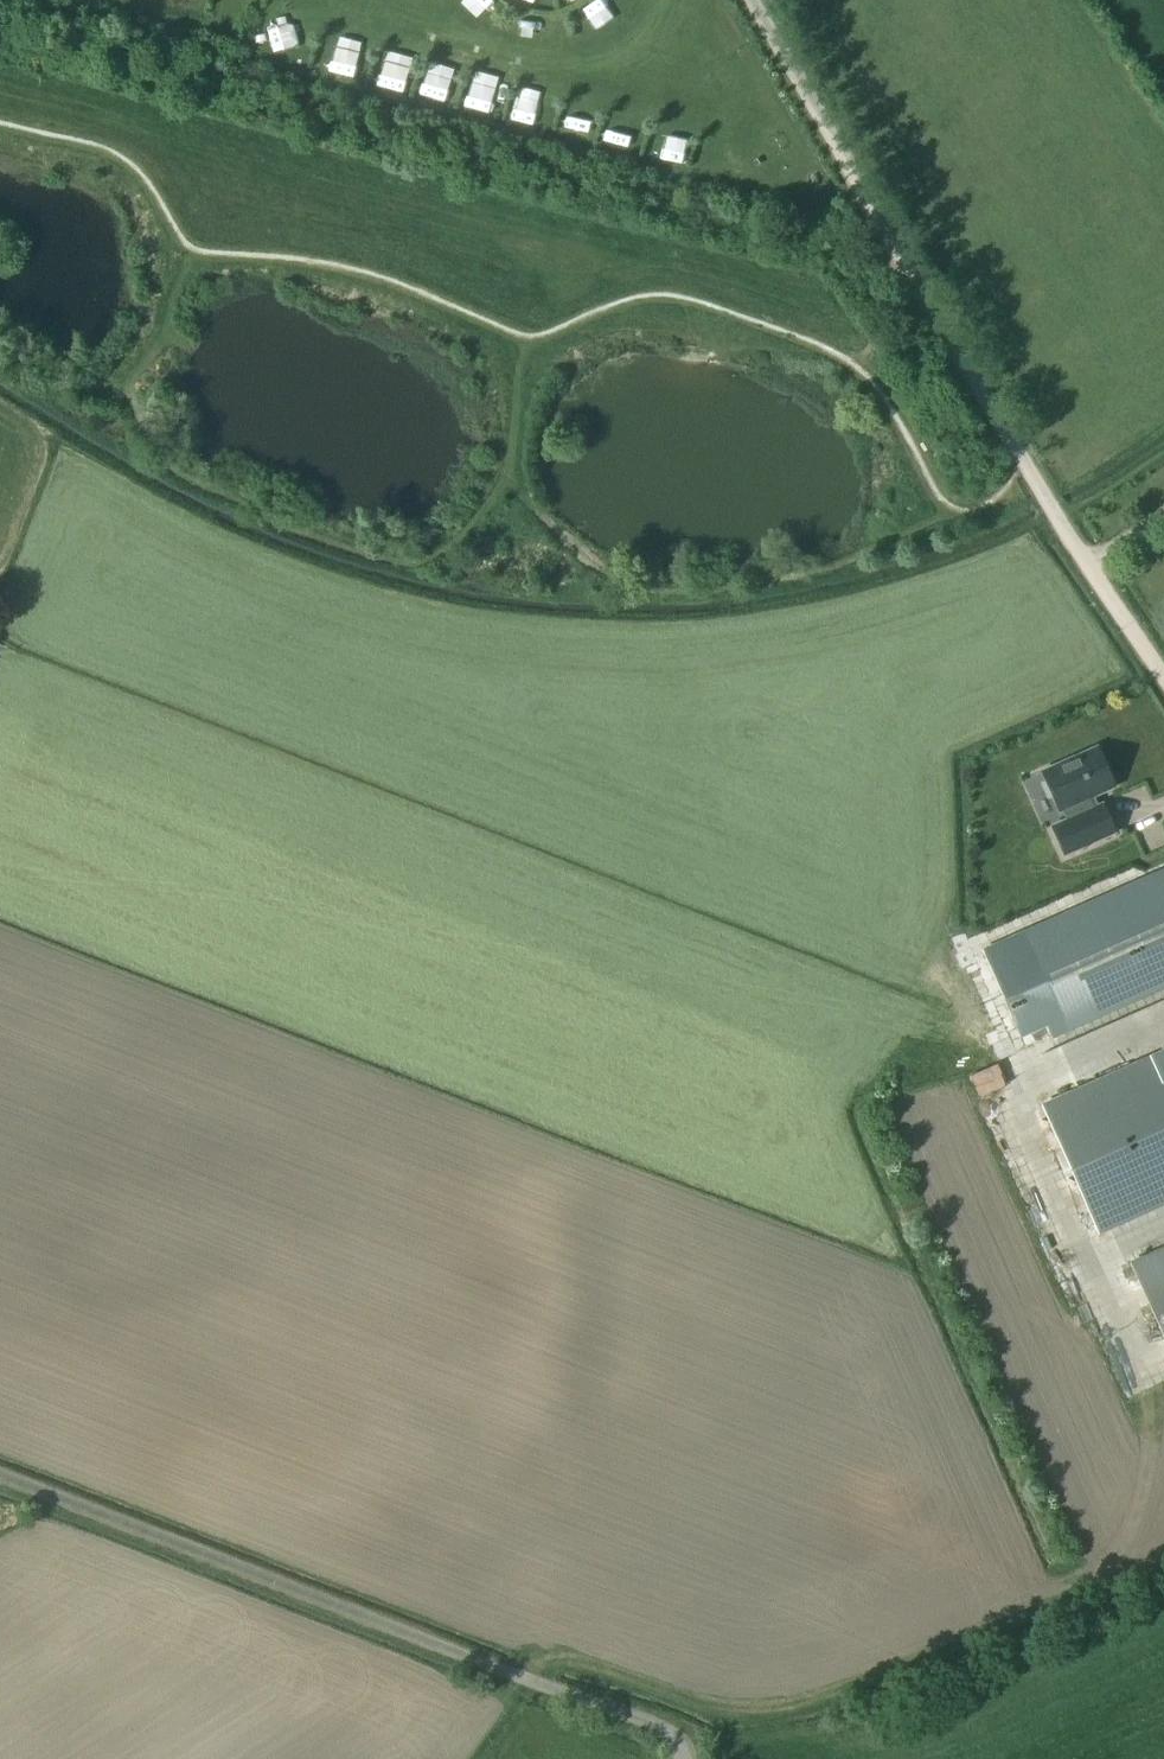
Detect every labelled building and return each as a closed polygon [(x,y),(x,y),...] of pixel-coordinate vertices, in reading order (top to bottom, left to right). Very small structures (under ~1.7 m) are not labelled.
[(1096,748),(1060,764),(1043,772),(1042,773),(1043,775),(1045,780),(1059,811),(1064,808),(1068,819),(1052,827),(1064,855),(1114,833),(1102,805),(1094,808),(1089,797),(1113,787),(1096,748)] [(1026,936),(984,955),(1020,1036),(1045,1025),(1050,1036),(1163,986),(1163,875),(1026,936)] [(1063,1035),(1073,1060),(1142,1031),(1131,1006),(1063,1035)] [(1163,1204),(1163,1053),(1043,1106),(1100,1233),(1163,1204)] [(1129,1262),(1163,1341),(1163,1246),(1129,1262)]
